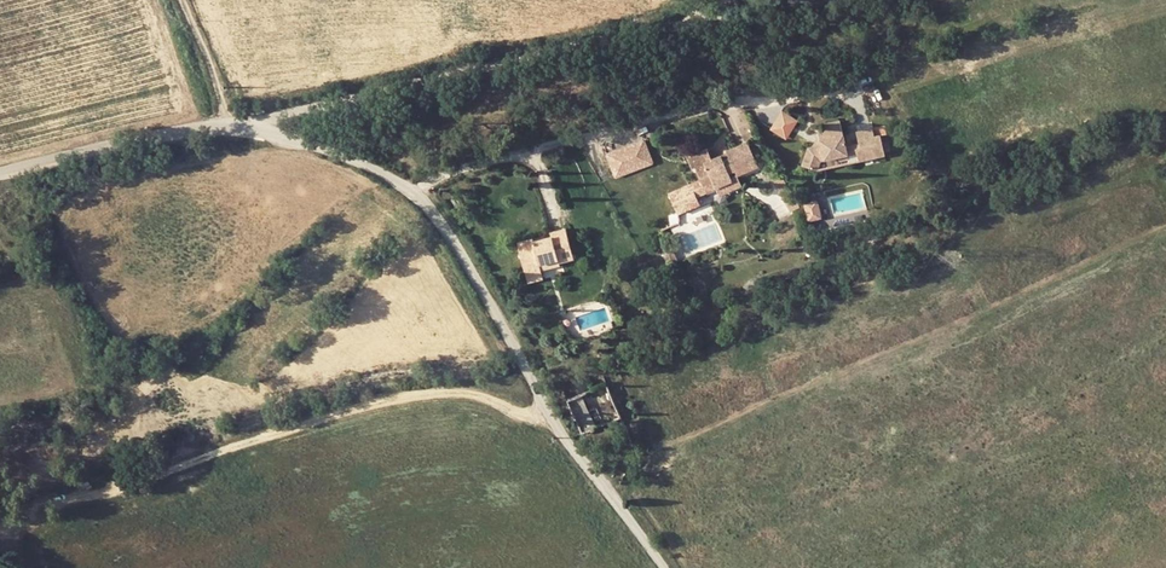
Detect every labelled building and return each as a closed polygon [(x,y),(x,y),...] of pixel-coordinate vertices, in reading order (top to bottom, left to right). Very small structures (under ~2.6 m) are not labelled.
[(783,109),(771,130),(788,139),(800,119),(783,109)] [(815,146),(810,146),(804,165),(817,169),(820,162),(839,157),(840,161),(850,158),(848,146),(842,121),(827,124),(827,129),(819,130),(821,140),(815,146)] [(858,148),(861,160),(887,154),(882,134),(876,135),(874,127),(859,130),(862,143),(863,146),(858,148)] [(606,152),(615,178),(655,163),(645,137),(606,152)] [(725,151),(726,153),(729,157),(722,159),(721,156),(710,160),(705,148),(686,156),(692,169),(695,168),(704,190),(713,185),(730,179),(727,171),(734,169),(736,174),(757,166),(746,142),(725,151)] [(863,146),(862,143),(848,146),(850,158),(851,162),(861,160),(858,148),(863,146)] [(718,195),(741,187),(736,174),(734,169),(727,171),(730,179),(713,185),(718,195)] [(789,210),(798,206),(781,176),(773,180),(789,210)] [(803,203),(808,219),(823,215),(818,199),(803,203)] [(551,237),(532,242),(531,238),(517,242),(526,273),(540,270),(538,262),(557,258),(558,261),(572,258),(565,229),(550,233),(551,237)] [(540,270),(559,265),(558,261),(557,258),(538,262),(540,270)] [(540,270),(526,273),(527,279),(541,276),(540,270)] [(585,392),(595,424),(619,417),(609,385),(585,392)] [(582,394),(569,400),(582,429),(595,423),(582,394)]
